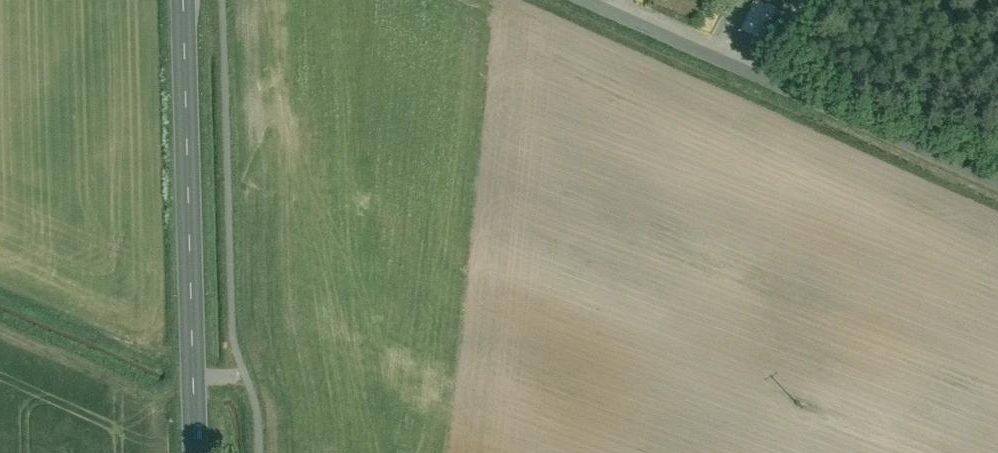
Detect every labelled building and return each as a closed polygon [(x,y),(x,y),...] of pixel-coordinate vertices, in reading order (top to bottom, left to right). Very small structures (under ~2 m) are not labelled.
[(778,12),(756,1),(740,35),(762,46),(778,12)]
